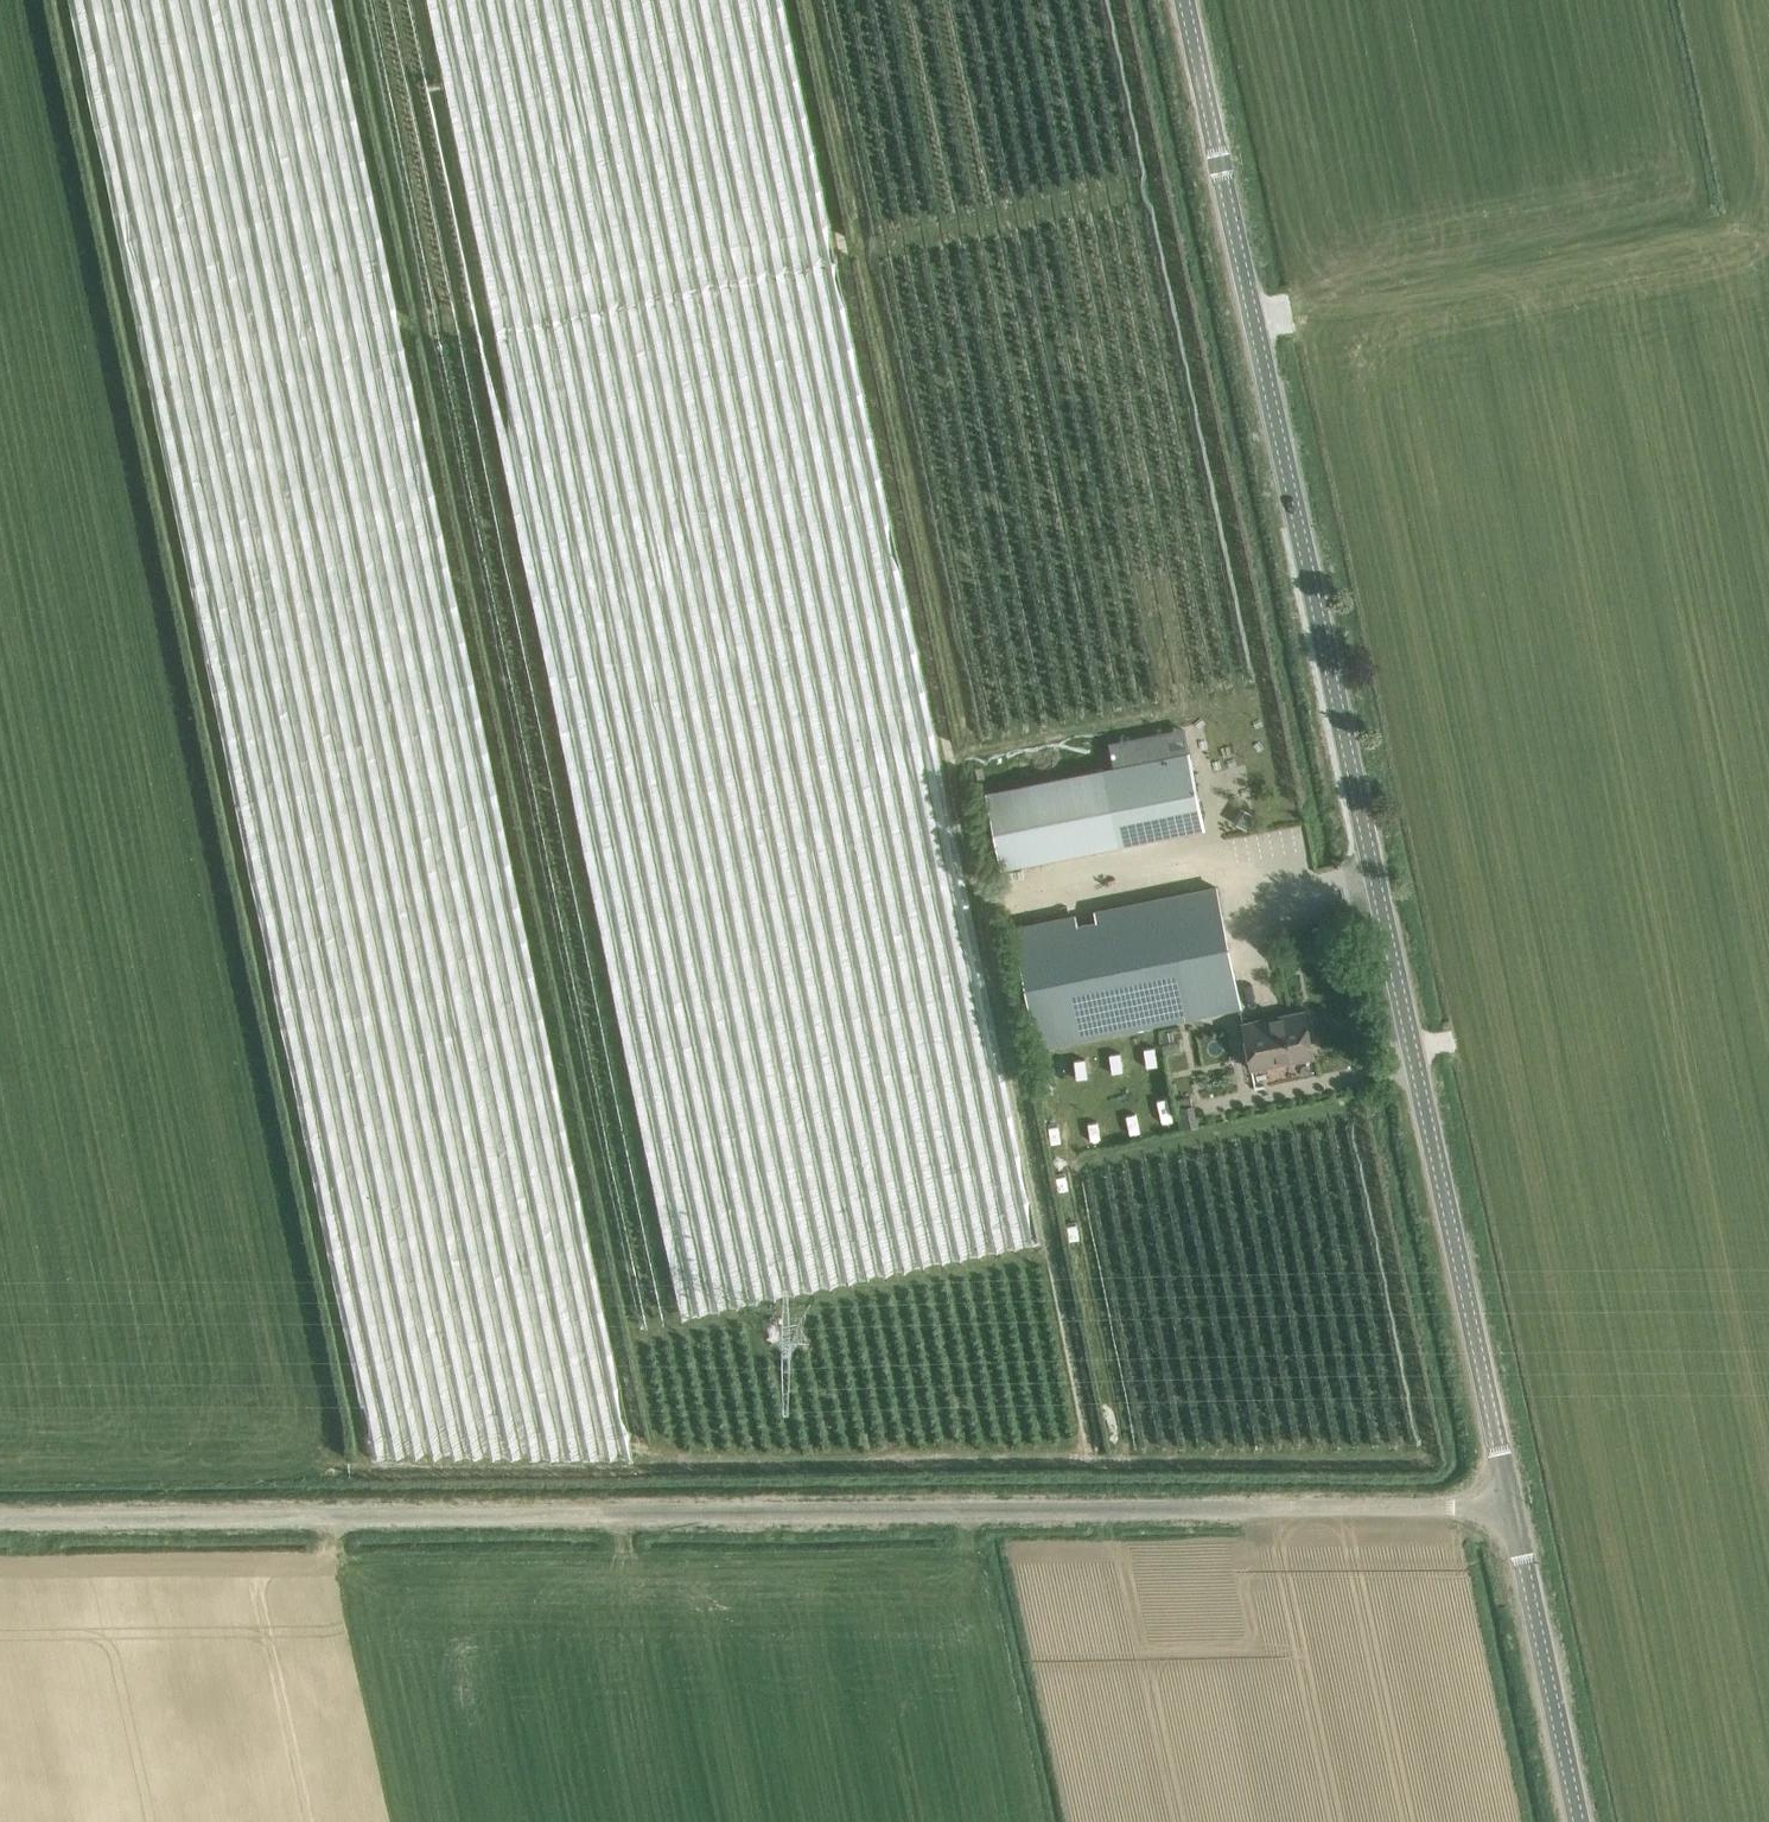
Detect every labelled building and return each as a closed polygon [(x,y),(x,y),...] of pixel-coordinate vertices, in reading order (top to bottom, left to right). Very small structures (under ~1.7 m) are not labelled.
[(1190,750),(987,790),(1002,867),(1189,830),(1202,811),(1190,750)] [(1095,911),(1097,919),(1078,922),(1077,914),(1013,927),(1039,1046),(1241,1005),(1217,886),(1095,911)] [(1243,1022),(1253,1068),(1315,1056),(1305,1010),(1243,1022)]
